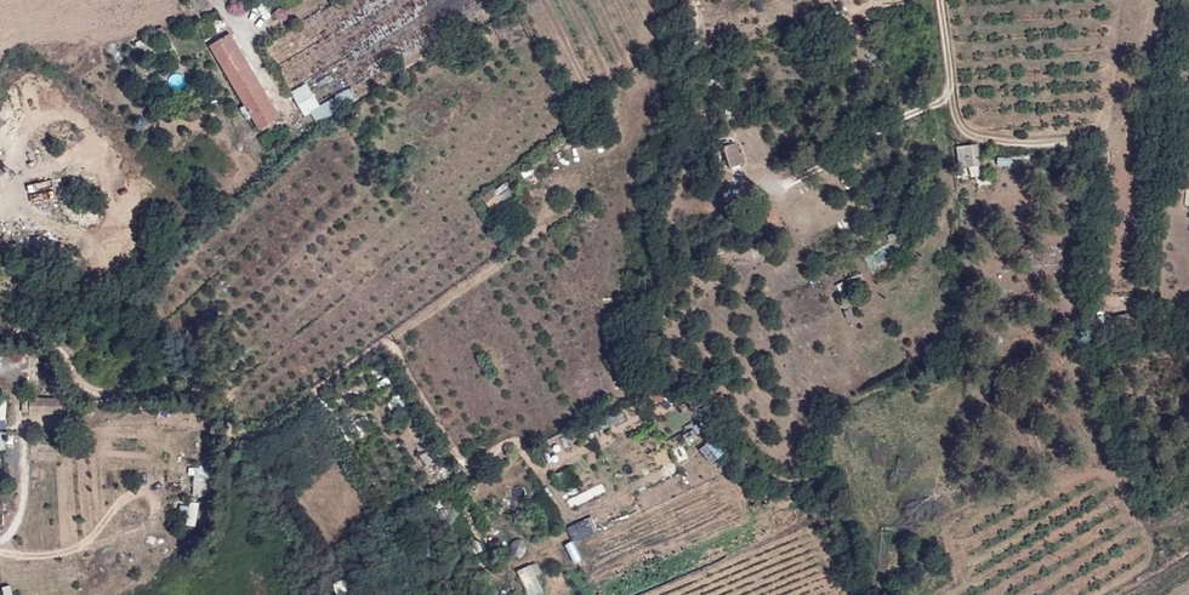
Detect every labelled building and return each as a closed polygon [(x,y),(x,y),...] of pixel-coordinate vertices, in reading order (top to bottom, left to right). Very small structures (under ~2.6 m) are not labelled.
[(306,116),(500,0),(342,0),(264,47),(306,116)] [(260,130),(280,117),(231,34),(210,46),(260,130)] [(737,142),(724,147),(732,168),(744,164),(737,142)] [(965,146),(958,147),(960,167),(980,166),(979,155),(966,156),(965,146)] [(979,155),(977,146),(965,146),(966,156),(979,155)] [(501,200),(492,190),(482,199),(490,209),(501,200)] [(862,276),(849,281),(853,292),(865,287),(862,276)] [(846,287),(839,289),(844,300),(851,297),(846,287)] [(1129,313),(1116,317),(1119,329),(1140,324),(1138,316),(1131,318),(1129,313)] [(63,413),(63,399),(32,398),(31,412),(63,413)] [(196,496),(211,496),(210,467),(196,467),(196,496)] [(189,525),(198,527),(201,502),(192,501),(189,525)] [(595,517),(569,525),(574,542),(600,534),(595,517)] [(544,572),(537,561),(518,574),(531,594),(546,594),(549,593),(538,576),(544,572)]
